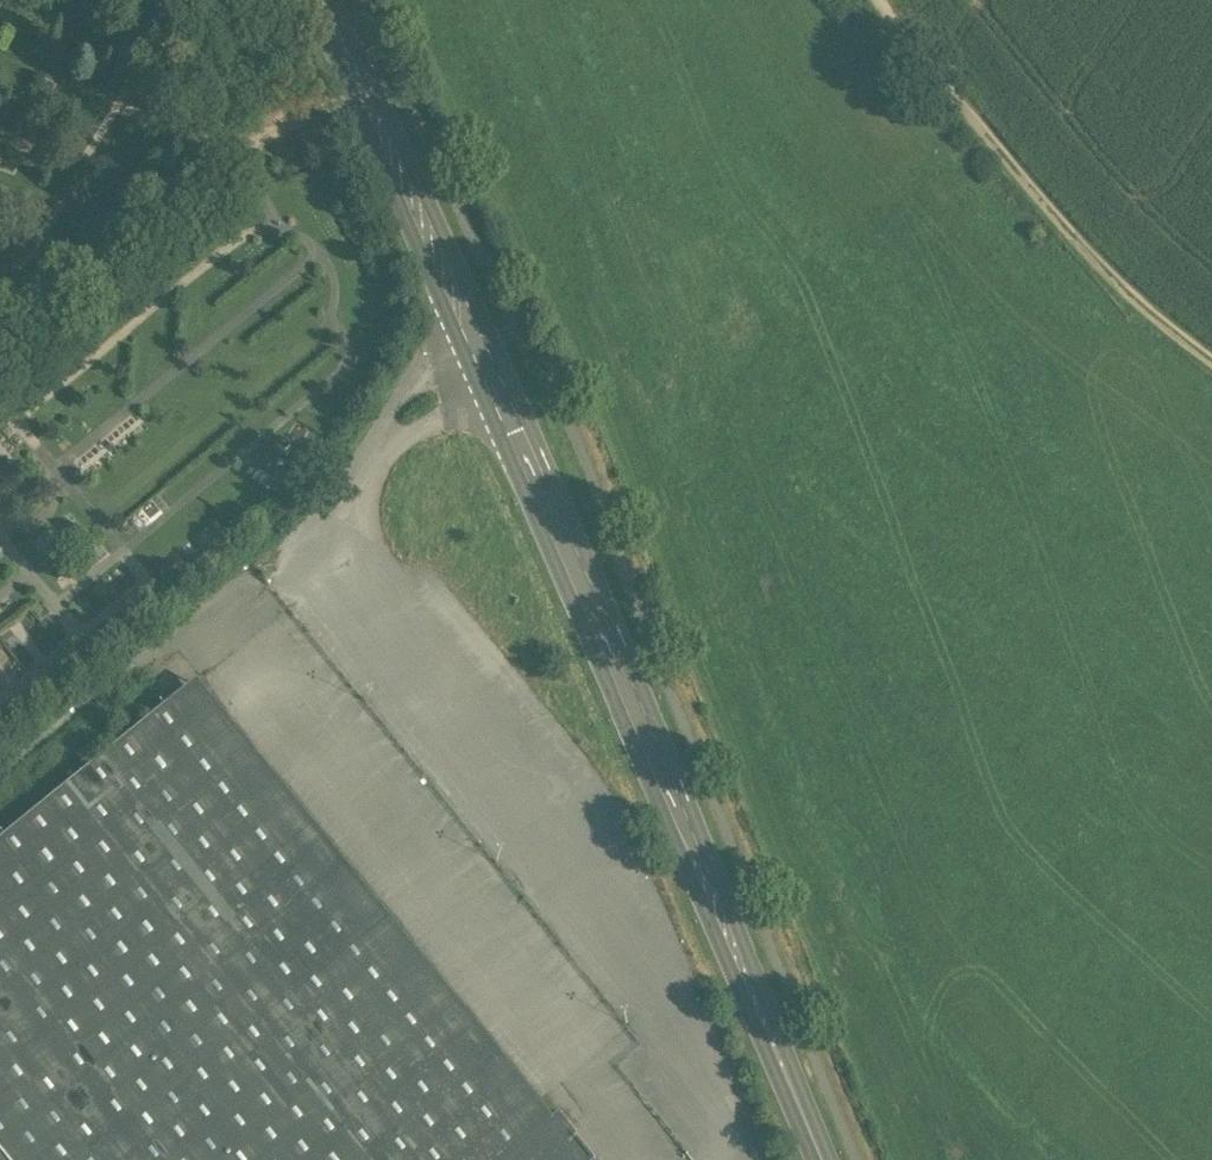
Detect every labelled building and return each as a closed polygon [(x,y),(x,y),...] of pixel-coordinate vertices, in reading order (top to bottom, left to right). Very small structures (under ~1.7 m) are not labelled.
[(0,843),(0,1159),(587,1159),(555,1120),(518,1150),(161,712),(0,843)]
